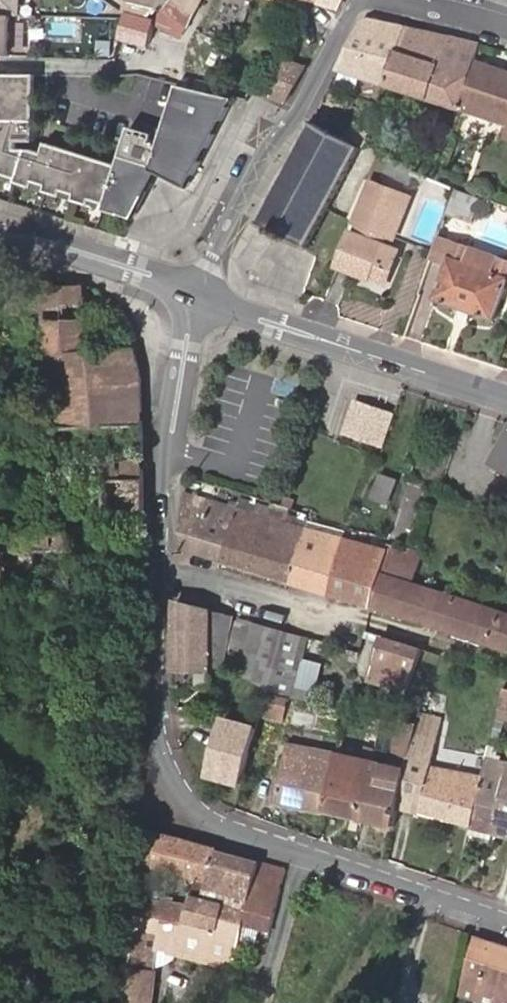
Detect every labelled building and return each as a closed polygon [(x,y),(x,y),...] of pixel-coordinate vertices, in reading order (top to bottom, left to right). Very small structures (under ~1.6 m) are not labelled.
[(19,0),(0,0),(0,15),(10,15),(19,16),(19,0)] [(153,23),(171,1),(165,0),(133,0),(129,18),(153,23)] [(171,1),(153,23),(160,29),(165,24),(181,35),(185,28),(187,29),(204,0),(172,0),(171,1)] [(319,3),(339,9),(344,0),(320,0),(319,3)] [(0,15),(0,57),(9,58),(10,15),(0,15)] [(401,48),(408,25),(366,16),(358,31),(401,48)] [(433,100),(455,36),(408,25),(401,48),(389,86),(433,100)] [(362,77),(389,86),(401,48),(358,31),(338,70),(362,77)] [(481,43),(455,36),(433,100),(460,109),(476,59),(481,43)] [(306,69),(285,59),(269,100),(285,106),(306,69)] [(476,59),(460,109),(506,124),(506,69),(476,59)] [(358,89),(362,77),(338,70),(332,81),(358,89)] [(40,76),(0,73),(0,173),(141,215),(161,169),(189,186),(240,98),(225,95),(184,86),(170,126),(167,135),(134,127),(126,163),(54,142),(47,149),(37,145),(22,144),(22,135),(40,136),(40,76)] [(372,137),(378,127),(363,120),(358,130),(372,137)] [(367,147),(319,122),(264,223),(313,249),(367,147)] [(394,235),(397,236),(412,195),(373,179),(358,221),(360,222),(357,230),(354,229),(341,265),(370,276),(377,260),(393,267),(400,247),(391,243),(394,235)] [(472,226),(481,198),(457,191),(448,218),(472,226)] [(449,264),(456,242),(440,236),(433,258),(449,264)] [(496,270),(469,261),(473,248),(456,242),(438,297),(498,317),(506,293),(506,260),(501,258),(496,270)] [(501,258),(473,248),(469,261),(496,270),(501,258)] [(393,267),(377,260),(370,276),(386,283),(393,267)] [(87,322),(82,286),(41,289),(56,518),(89,515),(84,426),(104,426),(105,515),(144,512),(144,375),(136,347),(88,347),(87,322)] [(381,445),(392,414),(356,401),(346,433),(381,445)] [(488,462),(506,473),(506,429),(488,462)] [(382,471),(371,497),(390,505),(401,480),(382,471)] [(269,516),(271,509),(271,507),(240,498),(238,503),(200,492),(199,496),(246,509),(269,516)] [(188,535),(184,551),(228,564),(246,509),(199,496),(190,525),(188,535)] [(228,564),(261,574),(278,519),(269,516),(246,509),(228,564)] [(271,509),(269,516),(278,519),(280,512),(271,509)] [(288,514),(280,512),(278,519),(286,521),(288,514)] [(305,527),(340,537),(342,530),(288,514),(286,521),(305,527)] [(261,574),(287,582),(305,527),(286,521),(278,519),(261,574)] [(287,582),(329,595),(345,538),(342,537),(340,537),(305,527),(287,582)] [(66,530),(0,533),(0,588),(70,584),(66,530)] [(329,595),(372,608),(384,556),(386,547),(382,546),(345,538),(329,595)] [(372,608),(506,650),(506,612),(412,582),(416,568),(384,556),(372,608)] [(179,602),(175,638),(229,648),(235,617),(179,602)] [(247,644),(253,622),(238,618),(232,640),(247,644)] [(240,673),(239,675),(252,682),(257,665),(272,668),(283,630),(273,628),(253,622),(247,644),(245,652),(244,655),(240,673)] [(293,673),(303,636),(283,630),(272,668),(287,672),(293,673)] [(406,694),(423,650),(381,637),(368,680),(406,694)] [(219,675),(223,675),(229,648),(175,638),(172,674),(219,675)] [(307,656),(321,660),(324,648),(310,645),(307,656)] [(228,670),(240,673),(244,655),(232,653),(228,670)] [(175,713),(179,712),(198,711),(198,704),(221,702),(219,675),(172,674),(175,713)] [(506,722),(506,687),(497,720),(506,722)] [(264,714),(276,717),(282,697),(270,693),(264,714)] [(282,697),(276,717),(282,718),(288,698),(282,697)] [(397,808),(470,828),(482,776),(449,769),(449,762),(441,761),(442,752),(435,751),(442,720),(421,713),(417,726),(407,763),(397,808)] [(211,776),(243,784),(258,729),(226,720),(211,776)] [(393,826),(397,808),(407,763),(417,726),(401,723),(390,763),(374,760),(361,819),(393,826)] [(289,742),(287,754),(304,757),(306,746),(289,742)] [(277,801),(325,812),(337,752),(306,746),(304,757),(287,754),(277,801)] [(325,812),(361,819),(374,760),(376,748),(366,746),(362,758),(337,752),(325,812)] [(491,833),(506,774),(506,762),(492,759),(491,767),(485,765),(482,776),(470,828),(491,833)] [(506,837),(506,774),(491,833),(506,837)] [(145,830),(141,863),(194,879),(189,902),(175,902),(177,876),(170,875),(166,901),(137,899),(132,944),(125,1002),(155,1002),(159,970),(161,954),(206,963),(234,968),(240,936),(219,932),(224,905),(203,898),(216,851),(145,830)] [(286,871),(216,851),(203,898),(224,905),(219,932),(240,936),(256,939),(260,930),(269,933),(286,871)] [(474,935),(462,985),(506,997),(506,946),(474,935)] [(462,985),(459,998),(478,1002),(506,1002),(506,997),(462,985)]
